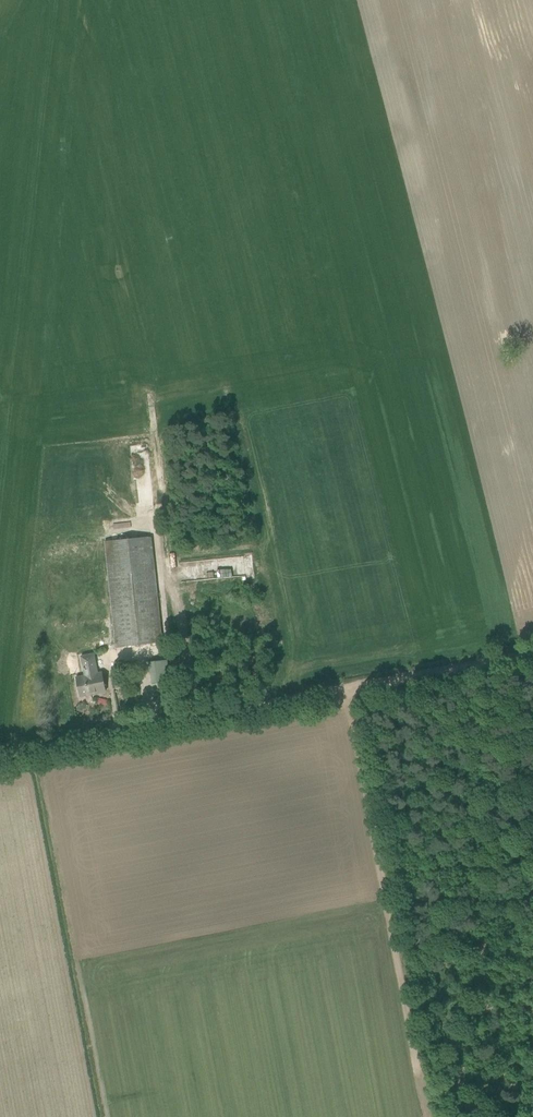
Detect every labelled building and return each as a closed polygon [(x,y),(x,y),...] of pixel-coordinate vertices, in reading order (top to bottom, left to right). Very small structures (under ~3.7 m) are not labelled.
[(115,647),(162,642),(151,537),(105,542),(115,645),(115,647)] [(102,672),(97,673),(93,654),(81,656),(85,676),(76,677),(80,697),(105,692),(102,672)] [(169,682),(180,680),(177,659),(166,660),(169,682)] [(151,684),(169,682),(166,660),(149,662),(151,684)]
